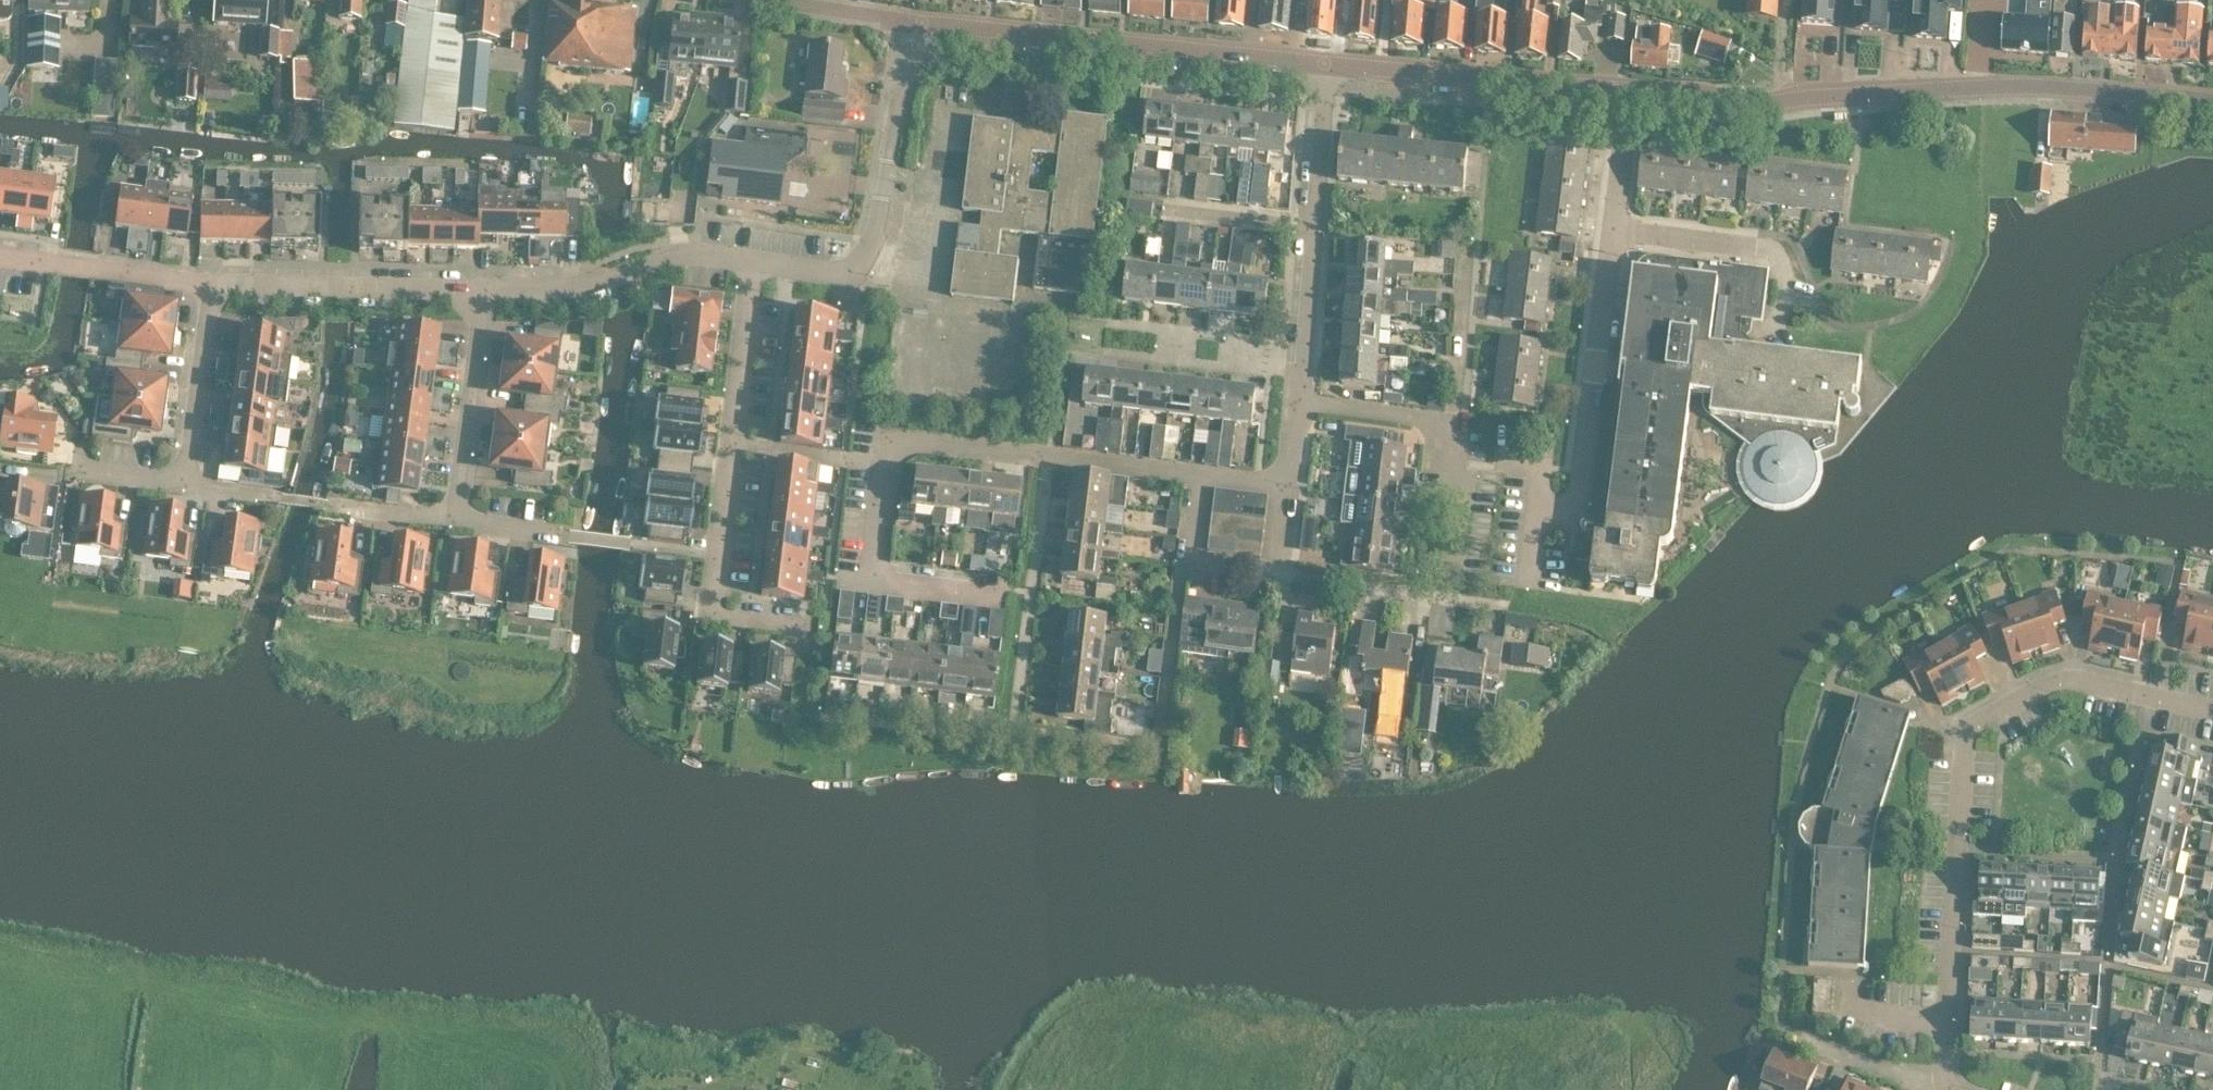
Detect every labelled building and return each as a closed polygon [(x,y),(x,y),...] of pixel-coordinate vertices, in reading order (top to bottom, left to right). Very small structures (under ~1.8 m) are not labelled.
[(7,19),(10,16),(11,2),(14,2),(14,0),(0,0),(0,18),(7,19)] [(88,0),(29,0),(28,11),(29,11),(28,19),(27,67),(58,68),(60,20),(44,20),(44,11),(88,13),(88,0)] [(175,48),(177,22),(168,21),(169,0),(143,0),(142,20),(131,19),(129,45),(175,48)] [(258,24),(265,25),(266,0),(215,0),(213,22),(258,24)] [(361,19),(361,0),(340,0),(339,18),(361,19)] [(408,0),(397,0),(396,4),(386,2),(385,24),(405,27),(408,0)] [(405,27),(398,85),(394,124),(453,131),(464,18),(435,15),(436,0),(408,0),(405,27)] [(464,37),(498,40),(501,0),(467,0),(464,37)] [(1081,11),(1082,0),(1043,0),(1042,7),(1081,11)] [(1090,12),(1120,15),(1122,0),(1091,0),(1090,12)] [(1167,0),(1132,0),(1130,16),(1165,20),(1167,0)] [(1173,19),(1207,23),(1210,0),(1175,0),(1173,19)] [(1216,23),(1242,26),(1245,0),(1218,0),(1216,23)] [(1260,28),(1288,31),(1291,0),(1262,0),(1260,28)] [(1307,33),(1332,35),(1336,0),(1310,0),(1307,33)] [(1348,37),(1374,39),(1377,2),(1363,1),(1364,0),(1352,0),(1348,37)] [(1393,6),(1397,7),(1393,41),(1422,44),(1425,9),(1426,0),(1393,0),(1393,6)] [(1434,10),(1438,10),(1435,45),(1463,48),(1467,13),(1449,11),(1450,0),(1449,0),(1435,0),(1434,10)] [(1476,0),(1462,0),(1461,7),(1475,9),(1475,5),(1476,0)] [(1475,14),(1479,14),(1476,50),(1504,52),(1507,19),(1515,20),(1515,17),(1517,0),(1506,0),(1504,16),(1491,15),(1493,0),(1476,0),(1475,14)] [(1515,17),(1521,18),(1517,54),(1529,55),(1532,58),(1539,59),(1542,56),(1545,57),(1549,21),(1547,21),(1548,13),(1537,12),(1538,0),(1517,0),(1515,17)] [(1750,14),(1777,17),(1778,0),(1751,0),(1750,14)] [(1802,21),(1833,23),(1834,0),(1804,0),(1802,21)] [(1856,28),(1887,31),(1889,0),(1902,1),(1902,0),(1858,0),(1856,28)] [(1914,37),(1945,39),(1947,8),(1960,9),(1961,0),(1917,0),(1914,37)] [(2026,17),(2004,16),(2002,50),(2048,53),(2052,0),(2028,0),(2026,17)] [(2067,0),(2054,0),(2050,53),(2073,55),(2076,18),(2063,17),(2064,5),(2067,5),(2067,0)] [(2109,57),(2113,1),(2113,0),(2102,0),(2102,2),(2082,1),(2081,14),(2085,14),(2082,56),(2109,57)] [(2159,28),(2147,27),(2145,60),(2172,62),(2176,0),(2165,0),(2164,28),(2159,28)] [(2189,30),(2191,9),(2182,8),(2182,0),(2176,0),(2172,62),(2199,64),(2201,31),(2189,30)] [(571,3),(549,1),(543,62),(559,63),(558,65),(629,72),(635,8),(588,4),(588,3),(571,2),(571,3)] [(1562,21),(1559,58),(1581,60),(1581,54),(1586,54),(1587,42),(1595,43),(1597,24),(1600,24),(1608,24),(1607,37),(1621,38),(1623,14),(1613,13),(1614,2),(1602,1),(1602,6),(1584,5),(1583,23),(1562,21)] [(2138,26),(2125,25),(2126,3),(2113,1),(2109,57),(2136,59),(2138,26)] [(654,104),(671,106),(674,78),(686,79),(687,63),(703,65),(707,19),(673,16),(672,34),(670,34),(670,38),(671,38),(669,62),(674,62),(673,72),(669,72),(668,77),(656,76),(654,104)] [(739,22),(707,19),(703,65),(734,68),(739,22)] [(1670,46),(1671,30),(1651,27),(1651,28),(1637,27),(1636,42),(1635,42),(1632,65),(1667,69),(1668,62),(1678,63),(1680,47),(1670,46)] [(260,56),(275,57),(277,31),(261,30),(260,56)] [(1727,52),(1731,40),(1703,31),(1699,44),(1727,52)] [(464,40),(457,110),(484,113),(490,43),(464,40)] [(804,93),(805,93),(804,101),(804,102),(802,119),(841,123),(843,106),(832,105),(833,96),(844,97),(846,82),(838,81),(842,46),(810,43),(804,93)] [(290,62),(291,103),(317,102),(316,62),(290,62)] [(173,69),(173,99),(194,100),(195,69),(173,69)] [(202,97),(229,98),(230,84),(217,83),(217,76),(203,75),(202,97)] [(725,111),(742,112),(745,84),(727,82),(725,111)] [(394,87),(376,86),(376,106),(393,106),(394,87)] [(1145,138),(1174,141),(1178,107),(1149,104),(1145,138)] [(1174,141),(1201,144),(1202,144),(1206,111),(1178,107),(1174,141)] [(1233,114),(1206,111),(1202,144),(1201,144),(1199,157),(1200,157),(1198,173),(1197,173),(1194,198),(1207,199),(1214,146),(1228,148),(1229,148),(1233,114)] [(2050,112),(2047,147),(2082,150),(2084,125),(2085,115),(2050,112)] [(1014,300),(1019,255),(998,253),(1001,230),(1040,234),(1034,288),(1086,294),(1093,241),(1107,123),(1066,114),(1063,135),(1055,134),(1056,129),(1018,124),(1018,123),(974,118),(963,211),(982,211),(982,222),(960,220),(950,293),(1014,300)] [(1239,149),(1257,151),(1261,117),(1233,114),(1229,148),(1228,148),(1227,157),(1238,158),(1239,149)] [(565,132),(589,135),(591,119),(567,116),(565,132)] [(1257,151),(1286,155),(1290,121),(1261,117),(1257,151)] [(2084,125),(2082,150),(2133,153),(2135,129),(2084,125)] [(744,145),(711,141),(705,195),(723,197),(780,204),(785,166),(786,151),(804,153),(806,134),(746,127),(744,145)] [(1400,144),(1396,143),(1343,138),(1338,180),(1464,193),(1465,186),(1476,188),(1479,155),(1468,154),(1468,151),(1412,145),(1413,130),(1401,129),(1400,144)] [(1545,170),(1585,175),(1589,143),(1548,138),(1545,170)] [(74,148),(61,147),(62,157),(73,159),(74,148)] [(1676,152),(1644,148),(1639,188),(1671,192),(1676,152)] [(1170,170),(1172,154),(1159,152),(1157,168),(1170,170)] [(1702,196),(1707,156),(1676,152),(1671,192),(1702,196)] [(1185,171),(1197,173),(1198,173),(1200,157),(1199,157),(1187,155),(1185,171)] [(1707,156),(1702,196),(1734,199),(1738,159),(1707,156)] [(1778,204),(1783,165),(1751,161),(1747,200),(1778,204)] [(1242,162),(1237,203),(1251,205),(1255,164),(1242,162)] [(1262,206),(1267,165),(1255,164),(1251,205),(1262,206)] [(1810,208),(1814,169),(1783,165),(1778,204),(1810,208)] [(422,169),(422,184),(431,184),(432,169),(422,169)] [(440,184),(441,169),(432,169),(431,184),(440,184)] [(1814,169),(1810,208),(1841,212),(1846,173),(1814,169)] [(2049,193),(2051,170),(2037,169),(2035,192),(2049,193)] [(455,185),(464,185),(464,170),(455,170),(455,185)] [(1585,175),(1545,170),(1541,201),(1581,206),(1585,175)] [(216,187),(225,187),(225,172),(217,172),(216,187)] [(240,172),(240,188),(249,188),(249,172),(240,172)] [(258,188),(258,173),(249,172),(249,188),(258,188)] [(23,228),(25,217),(30,179),(7,176),(2,214),(17,216),(16,227),(23,228)] [(31,229),(32,218),(49,221),(55,182),(30,179),(25,217),(23,228),(31,229)] [(145,189),(139,230),(150,231),(163,233),(169,187),(169,184),(146,181),(145,189)] [(121,186),(115,227),(128,228),(139,230),(145,189),(121,186)] [(200,205),(191,204),(193,191),(169,187),(163,233),(187,236),(187,232),(200,234),(201,205),(200,205)] [(477,248),(497,248),(497,237),(516,237),(516,197),(494,196),(494,187),(477,187),(477,210),(478,210),(478,232),(477,248)] [(516,191),(516,197),(516,237),(528,238),(528,259),(538,260),(540,192),(516,191)] [(563,234),(578,235),(579,200),(564,200),(564,193),(540,192),(538,260),(549,260),(550,245),(553,242),(562,242),(562,243),(563,243),(563,234)] [(271,243),(270,243),(270,246),(305,247),(305,244),(319,244),(320,201),(271,200),(271,205),(272,205),(271,243)] [(1128,200),(1126,217),(1150,220),(1152,203),(1128,200)] [(1581,206),(1541,201),(1537,233),(1577,238),(1581,206)] [(407,208),(408,208),(408,204),(359,202),(358,245),(372,246),(372,248),(407,249),(407,247),(406,247),(407,208)] [(199,241),(224,242),(225,203),(200,203),(200,205),(201,205),(200,234),(199,241)] [(225,203),(224,242),(247,242),(248,204),(225,203)] [(247,242),(270,243),(271,243),(272,205),(271,205),(248,204),(247,242)] [(406,247),(407,247),(429,247),(430,209),(408,208),(407,208),(406,247)] [(430,209),(429,247),(453,248),(454,209),(430,209)] [(454,209),(453,248),(477,248),(478,232),(478,210),(477,210),(454,209)] [(1212,276),(1208,310),(1235,313),(1239,279),(1240,279),(1242,266),(1241,266),(1245,231),(1233,229),(1229,263),(1214,262),(1213,265),(1212,276)] [(1254,267),(1259,232),(1245,231),(1241,266),(1242,266),(1254,267)] [(1869,235),(1840,231),(1837,231),(1832,271),(1864,275),(1869,235)] [(128,234),(126,250),(136,251),(138,236),(128,234)] [(1895,279),(1900,238),(1869,235),(1864,275),(1895,279)] [(138,236),(136,251),(147,253),(149,237),(138,236)] [(1159,255),(1161,239),(1148,238),(1146,254),(1159,255)] [(1900,238),(1895,279),(1927,282),(1932,242),(1900,238)] [(1172,271),(1157,269),(1153,303),(1180,307),(1184,273),(1185,273),(1187,259),(1186,259),(1188,243),(1176,241),(1172,271)] [(1560,242),(1558,250),(1572,252),(1573,244),(1560,242)] [(1201,244),(1188,243),(1186,259),(1187,259),(1199,260),(1201,244)] [(1352,243),(1349,271),(1384,274),(1398,275),(1398,262),(1385,261),(1386,245),(1352,243)] [(1934,248),(1932,261),(1941,262),(1942,249),(1934,248)] [(1508,287),(1547,292),(1552,260),(1513,255),(1508,287)] [(1706,412),(1707,413),(1751,446),(1749,449),(1748,452),(1747,454),(1746,456),(1745,459),(1744,461),(1744,464),(1744,466),(1744,469),(1744,471),(1744,474),(1744,476),(1745,479),(1746,481),(1747,483),(1748,486),(1749,488),(1750,490),(1752,492),(1754,494),(1756,496),(1758,498),(1760,499),(1762,501),(1765,502),(1767,503),(1769,504),(1772,504),(1777,505),(1782,505),(1787,505),(1792,504),(1797,502),(1799,500),(1801,499),(1803,498),(1805,496),(1807,494),(1810,490),(1811,488),(1813,486),(1814,484),(1815,482),(1816,477),(1817,474),(1817,472),(1817,469),(1817,467),(1817,464),(1817,462),(1816,459),(1815,457),(1814,454),(1836,445),(1837,432),(1838,432),(1843,393),(1858,395),(1862,363),(1752,349),(1751,342),(1747,336),(1740,334),(1742,319),(1753,320),(1759,269),(1731,265),(1731,268),(1720,267),(1721,264),(1654,255),(1652,255),(1649,256),(1646,257),(1644,258),(1643,259),(1641,260),(1640,261),(1639,263),(1638,264),(1637,265),(1637,267),(1636,269),(1636,271),(1629,356),(1627,370),(1606,536),(1580,533),(1576,559),(1593,562),(1591,578),(1656,586),(1658,565),(1661,545),(1669,543),(1673,535),(1691,393),(1707,395),(1706,395),(1705,396),(1704,397),(1704,399),(1703,400),(1703,402),(1703,403),(1703,405),(1703,406),(1703,407),(1704,409),(1705,410),(1705,411),(1706,412)] [(1413,263),(1398,262),(1398,275),(1413,276),(1413,263)] [(1184,273),(1180,307),(1208,310),(1212,276),(1213,265),(1203,264),(1202,275),(1185,273),(1184,273)] [(1124,300),(1153,303),(1157,269),(1128,266),(1124,300)] [(1437,292),(1396,290),(1398,275),(1384,274),(1349,271),(1347,299),(1411,304),(1436,305),(1437,292)] [(1264,317),(1268,283),(1240,279),(1239,279),(1235,313),(1264,317)] [(107,282),(105,297),(123,299),(119,323),(176,330),(178,315),(173,314),(175,304),(161,303),(162,289),(107,282)] [(1547,292),(1508,287),(1504,318),(1543,324),(1547,292)] [(708,316),(710,294),(672,290),(669,314),(682,315),(675,369),(710,373),(712,355),(713,355),(714,349),(712,349),(713,341),(715,341),(715,336),(714,336),(716,317),(708,316)] [(1410,317),(1411,304),(1347,299),(1345,327),(1380,329),(1381,316),(1394,316),(1410,317)] [(793,330),(852,337),(852,332),(835,330),(837,312),(795,307),(795,309),(796,309),(793,330)] [(243,326),(240,350),(280,355),(283,332),(293,333),(295,320),(262,315),(260,328),(243,326)] [(119,323),(114,360),(114,361),(142,364),(144,352),(168,355),(169,345),(174,346),(176,330),(119,323)] [(398,323),(395,346),(395,347),(457,355),(458,345),(436,342),(438,328),(398,323)] [(1345,327),(1343,355),(1378,357),(1391,358),(1407,359),(1408,346),(1379,344),(1380,329),(1345,327)] [(502,349),(500,364),(556,372),(562,333),(534,330),(532,343),(508,340),(507,350),(502,349)] [(852,337),(793,330),(790,352),(832,357),(834,340),(851,343),(852,337)] [(1537,375),(1541,344),(1501,339),(1497,370),(1537,375)] [(389,346),(386,370),(391,371),(391,370),(432,376),(434,363),(455,366),(457,355),(395,347),(395,346),(389,346)] [(217,360),(215,370),(288,380),(291,357),(280,355),(240,350),(238,362),(217,360)] [(832,357),(790,352),(788,374),(846,382),(847,376),(830,374),(832,357)] [(1377,374),(1378,357),(1343,355),(1341,383),(1376,386),(1376,384),(1385,385),(1385,374),(1377,374)] [(1406,372),(1407,359),(1391,358),(1390,371),(1406,372)] [(112,375),(109,399),(114,400),(114,399),(166,406),(168,391),(163,390),(164,380),(141,377),(142,364),(114,361),(114,360),(106,359),(104,374),(112,375)] [(525,394),(523,406),(564,412),(566,398),(553,396),(556,372),(500,364),(498,380),(503,381),(501,391),(525,394)] [(234,396),(274,402),(284,403),(288,380),(215,370),(214,381),(235,384),(234,396)] [(391,370),(391,371),(388,394),(450,402),(452,391),(430,388),(432,376),(391,370)] [(1083,403),(1112,407),(1116,373),(1087,370),(1083,403)] [(1533,407),(1537,375),(1497,370),(1493,402),(1533,407)] [(1106,452),(1120,453),(1124,421),(1122,421),(1123,408),(1139,410),(1144,377),(1116,373),(1112,407),(1113,407),(1111,419),(1110,419),(1106,452)] [(846,382),(788,374),(785,396),(826,402),(828,384),(846,387),(846,382)] [(1139,410),(1167,413),(1171,380),(1144,377),(1139,410)] [(1199,383),(1171,380),(1167,413),(1195,417),(1199,383)] [(1227,387),(1199,383),(1195,417),(1223,420),(1227,387)] [(666,387),(665,399),(657,399),(653,426),(655,426),(656,425),(700,430),(700,428),(703,404),(699,404),(701,391),(666,387)] [(1236,422),(1252,424),(1256,390),(1227,387),(1223,420),(1221,433),(1222,433),(1218,465),(1230,467),(1236,422)] [(388,394),(385,417),(426,422),(427,410),(449,413),(450,402),(388,394)] [(33,400),(0,395),(0,417),(3,418),(0,442),(0,444),(17,447),(17,451),(36,454),(36,449),(52,451),(56,420),(31,417),(33,400)] [(210,406),(209,417),(271,425),(271,424),(274,402),(234,396),(232,409),(210,406)] [(826,402),(785,396),(782,419),(841,426),(842,420),(824,418),(826,402)] [(91,436),(132,441),(134,428),(157,431),(159,421),(164,422),(166,406),(114,399),(114,400),(111,423),(93,421),(91,436)] [(491,425),(489,440),(546,448),(549,424),(558,425),(560,412),(564,413),(564,412),(523,406),(522,419),(498,416),(497,426),(491,425)] [(273,450),(276,426),(276,425),(271,424),(271,425),(209,417),(207,428),(229,430),(227,443),(268,448),(268,449),(273,450)] [(385,417),(382,439),(382,440),(444,448),(445,438),(424,435),(426,422),(385,417)] [(1095,450),(1106,452),(1110,419),(1098,418),(1095,450)] [(779,441),(821,446),(823,428),(840,431),(841,426),(782,419),(779,441)] [(657,463),(692,467),(693,455),(699,456),(702,428),(700,428),(700,430),(656,425),(655,426),(652,450),(658,451),(657,463)] [(1150,457),(1163,459),(1165,442),(1164,442),(1166,426),(1154,425),(1150,457)] [(1164,442),(1165,442),(1177,444),(1179,428),(1166,426),(1164,442)] [(1346,426),(1344,441),(1350,442),(1347,468),(1360,469),(1382,472),(1405,475),(1405,469),(1404,469),(1407,449),(1407,450),(1408,448),(1387,445),(1384,444),(1385,431),(1346,426)] [(1205,464),(1218,465),(1222,433),(1221,433),(1209,431),(1205,464)] [(377,439),(374,463),(420,469),(419,470),(423,470),(425,460),(428,457),(443,459),(444,448),(382,440),(382,439),(377,439)] [(543,472),(546,448),(489,440),(487,456),(492,457),(491,466),(515,470),(513,483),(550,488),(552,473),(543,472)] [(239,482),(280,488),(282,474),(265,472),(268,449),(268,448),(227,443),(224,467),(241,469),(239,482)] [(819,465),(777,460),(774,483),(833,490),(834,485),(816,483),(819,465)] [(385,502),(398,504),(399,491),(416,493),(419,470),(420,469),(374,463),(370,487),(387,489),(385,502)] [(692,467),(657,463),(655,475),(648,474),(644,502),(646,502),(646,500),(691,506),(691,504),(694,480),(690,479),(692,467)] [(1347,468),(1344,495),(1356,496),(1400,502),(1402,487),(1415,488),(1417,471),(1405,469),(1405,475),(1382,472),(1360,469),(1347,468)] [(900,487),(896,520),(913,522),(915,505),(932,507),(936,508),(940,472),(914,469),(912,489),(900,487)] [(1128,478),(1074,471),(1071,498),(1106,502),(1106,506),(1124,509),(1128,478)] [(966,475),(940,472),(936,508),(932,507),(930,524),(938,525),(938,522),(956,524),(957,510),(960,510),(962,510),(966,475)] [(966,511),(984,513),(988,513),(992,478),(966,475),(962,510),(960,510),(958,527),(964,528),(966,511)] [(1019,481),(992,478),(988,513),(984,513),(982,530),(990,531),(992,513),(1015,516),(1019,481)] [(23,540),(24,527),(52,530),(58,487),(10,481),(9,487),(0,486),(0,537),(23,540)] [(833,490),(774,483),(772,505),(813,510),(815,493),(832,496),(833,490)] [(1214,501),(1240,504),(1242,493),(1216,489),(1214,501)] [(1240,504),(1267,508),(1268,497),(1242,493),(1240,504)] [(75,508),(72,528),(77,528),(74,546),(101,549),(100,557),(122,560),(127,525),(109,523),(112,498),(81,494),(79,509),(75,508)] [(1344,495),(1340,523),(1353,524),(1353,523),(1397,529),(1396,535),(1408,537),(1410,525),(1398,524),(1400,502),(1356,496),(1344,495)] [(1071,498),(1068,524),(1103,529),(1103,532),(1121,534),(1122,526),(1104,524),(1106,506),(1106,502),(1071,498)] [(647,539),(682,543),(684,531),(690,532),(693,504),(691,504),(691,506),(646,500),(646,502),(643,526),(649,527),(647,539)] [(1212,512),(1238,516),(1240,504),(1214,501),(1212,512)] [(181,507),(150,503),(148,518),(144,518),(141,537),(146,537),(143,555),(170,559),(169,566),(191,569),(196,534),(178,532),(181,507)] [(1238,516),(1265,519),(1267,508),(1240,504),(1238,516)] [(813,510),(772,505),(769,527),(828,534),(828,529),(811,527),(813,510)] [(1210,525),(1237,528),(1238,516),(1212,512),(1210,525)] [(1237,528),(1263,532),(1265,519),(1238,516),(1237,528)] [(205,540),(201,575),(223,578),(224,570),(250,574),(253,556),(257,557),(260,538),(255,537),(257,522),(226,518),(223,543),(205,540)] [(1342,550),(1340,565),(1368,568),(1392,571),(1394,556),(1396,535),(1397,529),(1353,523),(1353,524),(1351,541),(1345,540),(1344,550),(1342,550)] [(1068,524),(1065,551),(1100,555),(1100,558),(1118,560),(1119,552),(1101,550),(1103,532),(1103,529),(1068,524)] [(1209,537),(1235,541),(1237,528),(1210,525),(1209,537)] [(828,534),(769,527),(766,549),(808,554),(810,537),(827,540),(828,534)] [(1235,541),(1261,544),(1263,532),(1237,528),(1235,541)] [(311,545),(309,564),(313,564),(311,582),(337,586),(336,593),(358,596),(363,561),(345,559),(349,534),(318,530),(316,545),(311,545)] [(52,535),(29,532),(27,546),(22,545),(20,556),(48,560),(52,535)] [(426,540),(395,536),(391,561),(374,558),(369,593),(391,596),(392,589),(419,592),(421,574),(425,575),(428,556),(424,555),(426,540)] [(1235,541),(1209,537),(1207,548),(1234,552),(1235,541)] [(1301,539),(1300,548),(1309,549),(1310,540),(1301,539)] [(1235,541),(1234,552),(1260,556),(1261,544),(1235,541)] [(448,556),(445,576),(449,576),(447,594),(474,597),(473,605),(495,608),(499,573),(482,571),(485,546),(454,542),(452,557),(448,556)] [(808,554),(766,549),(764,571),(822,578),(823,573),(806,571),(808,554)] [(955,566),(956,553),(942,551),(940,564),(955,566)] [(1065,551),(1061,577),(1097,581),(1096,584),(1095,598),(1113,600),(1115,586),(1116,578),(1098,576),(1100,558),(1100,555),(1065,551)] [(562,558),(531,554),(527,579),(510,577),(505,611),(527,614),(528,607),(554,611),(557,593),(561,593),(564,574),(559,574),(562,558)] [(982,570),(983,557),(970,556),(968,569),(982,570)] [(983,557),(982,570),(996,572),(997,559),(983,557)] [(682,595),(686,564),(642,559),(639,590),(644,590),(643,603),(675,607),(677,594),(682,595)] [(2190,572),(2183,570),(2180,585),(2187,587),(2190,572)] [(822,578),(764,571),(761,592),(760,594),(802,599),(804,582),(822,584),(822,578)] [(851,620),(854,592),(839,590),(836,618),(851,620)] [(2042,597),(2019,605),(2035,651),(2041,649),(2043,654),(2061,647),(2052,622),(2064,618),(2055,590),(2042,595),(2042,597)] [(2108,648),(2114,650),(2125,602),(2102,597),(2102,594),(2088,591),(2082,619),(2095,622),(2089,649),(2107,653),(2108,648)] [(2175,624),(2187,626),(2183,648),(2201,652),(2202,648),(2208,649),(2212,628),(2212,599),(2204,597),(2205,596),(2182,591),(2175,624)] [(880,596),(867,594),(863,620),(877,622),(880,596)] [(893,613),(894,597),(886,596),(884,612),(893,613)] [(894,597),(893,613),(902,614),(904,599),(894,597)] [(1221,602),(1186,597),(1178,651),(1228,658),(1229,650),(1253,653),(1258,615),(1220,610),(1221,602)] [(2149,608),(2125,602),(2114,650),(2121,651),(2120,656),(2138,660),(2144,634),(2157,637),(2163,609),(2149,605),(2149,608)] [(947,620),(949,604),(940,603),(939,618),(947,620)] [(949,604),(947,620),(956,621),(958,605),(949,604)] [(2035,651),(2019,605),(1996,613),(1996,610),(1982,615),(1991,642),(2004,638),(2013,664),(2030,658),(2029,653),(2035,651)] [(962,606),(959,634),(973,636),(976,608),(962,606)] [(986,637),(1001,638),(1004,610),(990,609),(986,637)] [(673,670),(678,627),(668,626),(669,613),(641,610),(639,624),(647,625),(642,666),(673,670)] [(1116,648),(1122,649),(1122,646),(1125,646),(1127,634),(1112,632),(1111,635),(1103,634),(1105,617),(1072,613),(1069,640),(1103,644),(1102,646),(1116,648)] [(1291,671),(1328,677),(1335,629),(1320,627),(1319,631),(1311,630),(1313,616),(1299,614),(1291,671)] [(1363,622),(1353,697),(1362,698),(1363,690),(1405,695),(1407,678),(1409,679),(1414,638),(1391,635),(1388,655),(1371,653),(1375,624),(1363,622)] [(1959,634),(1938,646),(1962,689),(1967,685),(1970,690),(1986,681),(1973,657),(1985,650),(1971,625),(1958,632),(1959,634)] [(829,678),(857,681),(862,637),(834,634),(829,678)] [(1439,649),(1434,687),(1442,688),(1482,693),(1485,671),(1500,673),(1504,639),(1479,636),(1477,654),(1476,660),(1471,659),(1471,653),(1439,649)] [(889,640),(862,637),(857,681),(884,685),(889,640)] [(971,650),(966,694),(994,698),(999,653),(1001,638),(986,637),(985,652),(971,650)] [(884,685),(911,688),(917,644),(889,640),(884,685)] [(1114,667),(1116,648),(1102,646),(1103,644),(1069,640),(1066,666),(1100,670),(1099,673),(1118,675),(1119,668),(1114,667)] [(740,684),(744,651),(731,650),(732,645),(701,641),(696,684),(727,688),(727,682),(740,684)] [(911,688),(939,691),(944,647),(917,644),(911,688)] [(1514,645),(1511,664),(1544,668),(1546,649),(1514,645)] [(1956,692),(1962,689),(1938,646),(1917,657),(1916,655),(1903,662),(1917,687),(1929,681),(1942,705),(1958,696),(1956,692)] [(784,651),(753,647),(747,690),(779,694),(780,685),(792,686),(796,658),(783,656),(784,651)] [(939,691),(966,694),(971,650),(944,647),(939,691)] [(1277,684),(1280,662),(1267,660),(1264,682),(1277,684)] [(1097,692),(1099,673),(1100,670),(1066,666),(1063,692),(1097,696),(1096,699),(1112,701),(1115,701),(1116,694),(1097,692)] [(1900,681),(1904,690),(1911,686),(1907,677),(1900,681)] [(1893,684),(1898,693),(1904,690),(1900,681),(1893,684)] [(1887,687),(1890,694),(1892,696),(1898,693),(1893,684),(1887,687)] [(1904,690),(1909,698),(1916,695),(1911,686),(1904,690)] [(1894,701),(1892,696),(1890,694),(1887,687),(1880,691),(1884,697),(1894,701)] [(1909,698),(1904,690),(1898,693),(1902,702),(1909,698)] [(1085,721),(1084,731),(1110,734),(1112,720),(1110,720),(1112,701),(1096,699),(1097,696),(1063,692),(1060,718),(1085,721)] [(1902,702),(1898,693),(1892,696),(1894,701),(1900,703),(1902,702)] [(1855,728),(1896,741),(1905,712),(1858,698),(1853,715),(1859,717),(1855,728)] [(1364,712),(1343,710),(1339,752),(1359,754),(1364,712)] [(1418,715),(1416,731),(1429,732),(1431,717),(1418,715)] [(1896,741),(1855,728),(1852,739),(1846,737),(1841,753),(1888,768),(1896,741)] [(2148,771),(2159,774),(2186,780),(2196,782),(2201,758),(2197,757),(2200,745),(2172,739),(2170,752),(2153,748),(2148,771)] [(1888,768),(1841,753),(1835,770),(1842,772),(1838,783),(1879,796),(1888,768)] [(2186,780),(2159,774),(2148,771),(2143,794),(2159,798),(2181,803),(2186,780)] [(1879,796),(1838,783),(1835,794),(1828,792),(1823,808),(1871,822),(1879,796)] [(2181,803),(2159,798),(2143,794),(2138,817),(2176,826),(2181,803)] [(1871,822),(1823,808),(1813,809),(1804,815),(1799,825),(1800,836),(1806,846),(1815,850),(1865,853),(1865,852),(1861,852),(1866,822),(1870,824),(1871,822)] [(2138,817),(2133,840),(2159,846),(2171,849),(2180,851),(2185,828),(2176,826),(2138,817)] [(2180,851),(2171,849),(2159,846),(2133,840),(2128,865),(2136,867),(2136,865),(2166,872),(2166,871),(2174,873),(2175,873),(2180,851)] [(1820,879),(1863,881),(1865,853),(1815,850),(1814,867),(1821,867),(1820,879)] [(2169,897),(2174,873),(2166,871),(2166,872),(2136,865),(2136,867),(2131,889),(2169,897)] [(1973,915),(2003,917),(2006,867),(1981,866),(1979,903),(1974,903),(1973,915)] [(2029,869),(2006,867),(2003,917),(2026,918),(2026,907),(2027,907),(2029,869)] [(2053,870),(2029,869),(2027,907),(2050,909),(2053,870)] [(2050,909),(2073,910),(2074,910),(2076,871),(2053,870),(2050,909)] [(2072,921),(2103,923),(2105,886),(2100,886),(2100,873),(2076,871),(2074,910),(2073,910),(2072,921)] [(2212,882),(2212,880),(2212,873),(2205,871),(2203,880),(2212,882)] [(1863,881),(1820,879),(1820,891),(1813,890),(1812,907),(1862,910),(1863,881)] [(2212,882),(2203,880),(2201,890),(2210,892),(2212,882)] [(2131,889),(2126,912),(2164,920),(2169,897),(2131,889)] [(1817,936),(1860,939),(1862,910),(1812,907),(1811,924),(1818,925),(1817,936)] [(2164,920),(2126,912),(2121,935),(2127,937),(2125,950),(2168,960),(2178,923),(2164,920)] [(1972,948),(2001,949),(2001,936),(1973,934),(1972,948)] [(1860,939),(1817,936),(1816,948),(1810,947),(1809,965),(1858,968),(1860,939)] [(2047,952),(2048,937),(2038,936),(2037,952),(2047,952)] [(2024,951),(2025,941),(2015,941),(2014,950),(2024,951)] [(2025,941),(2024,951),(2034,951),(2034,942),(2025,941)] [(2071,954),(2072,944),(2062,943),(2061,953),(2071,954)] [(2072,944),(2071,954),(2081,954),(2081,945),(2072,944)] [(1999,971),(2000,957),(1972,955),(1971,969),(1999,971)] [(2023,968),(2024,959),(2014,958),(2013,968),(2023,968)] [(2024,959),(2023,968),(2033,969),(2033,959),(2024,959)] [(2190,959),(2187,976),(2204,980),(2207,963),(2190,959)] [(2070,971),(2071,961),(2061,961),(2060,970),(2070,971)] [(2071,961),(2070,971),(2080,972),(2080,962),(2071,961)] [(2124,978),(2112,976),(2110,987),(2121,989),(2124,978)] [(1814,986),(1824,987),(1824,979),(1815,979),(1814,986)] [(2189,997),(2191,987),(2181,985),(2179,995),(2189,997)] [(2191,987),(2189,997),(2198,999),(2200,989),(2191,987)] [(1971,1038),(1995,1039),(1997,1001),(1973,999),(1971,1038)] [(1997,1001),(1995,1039),(2019,1041),(2021,1002),(1997,1001)] [(2021,1002),(2019,1041),(2042,1042),(2044,1003),(2021,1002)] [(2044,1003),(2042,1042),(2065,1044),(2068,1005),(2044,1003)] [(2092,1006),(2068,1005),(2065,1044),(2090,1045),(2092,1006)] [(2126,1058),(2150,1063),(2158,1025),(2135,1020),(2136,1014),(2123,1011),(2115,1047),(2128,1050),(2126,1058)] [(2150,1063),(2159,1065),(2173,1068),(2181,1030),(2158,1025),(2150,1063)] [(2196,1073),(2204,1035),(2181,1030),(2173,1068),(2196,1073)] [(2204,1035),(2196,1073),(2212,1077),(2212,1037),(2204,1035)] [(1817,1067),(1775,1051),(1759,1089),(1808,1089),(1817,1067)] [(1866,1086),(1848,1079),(1844,1089),(1864,1089),(1866,1086)]
